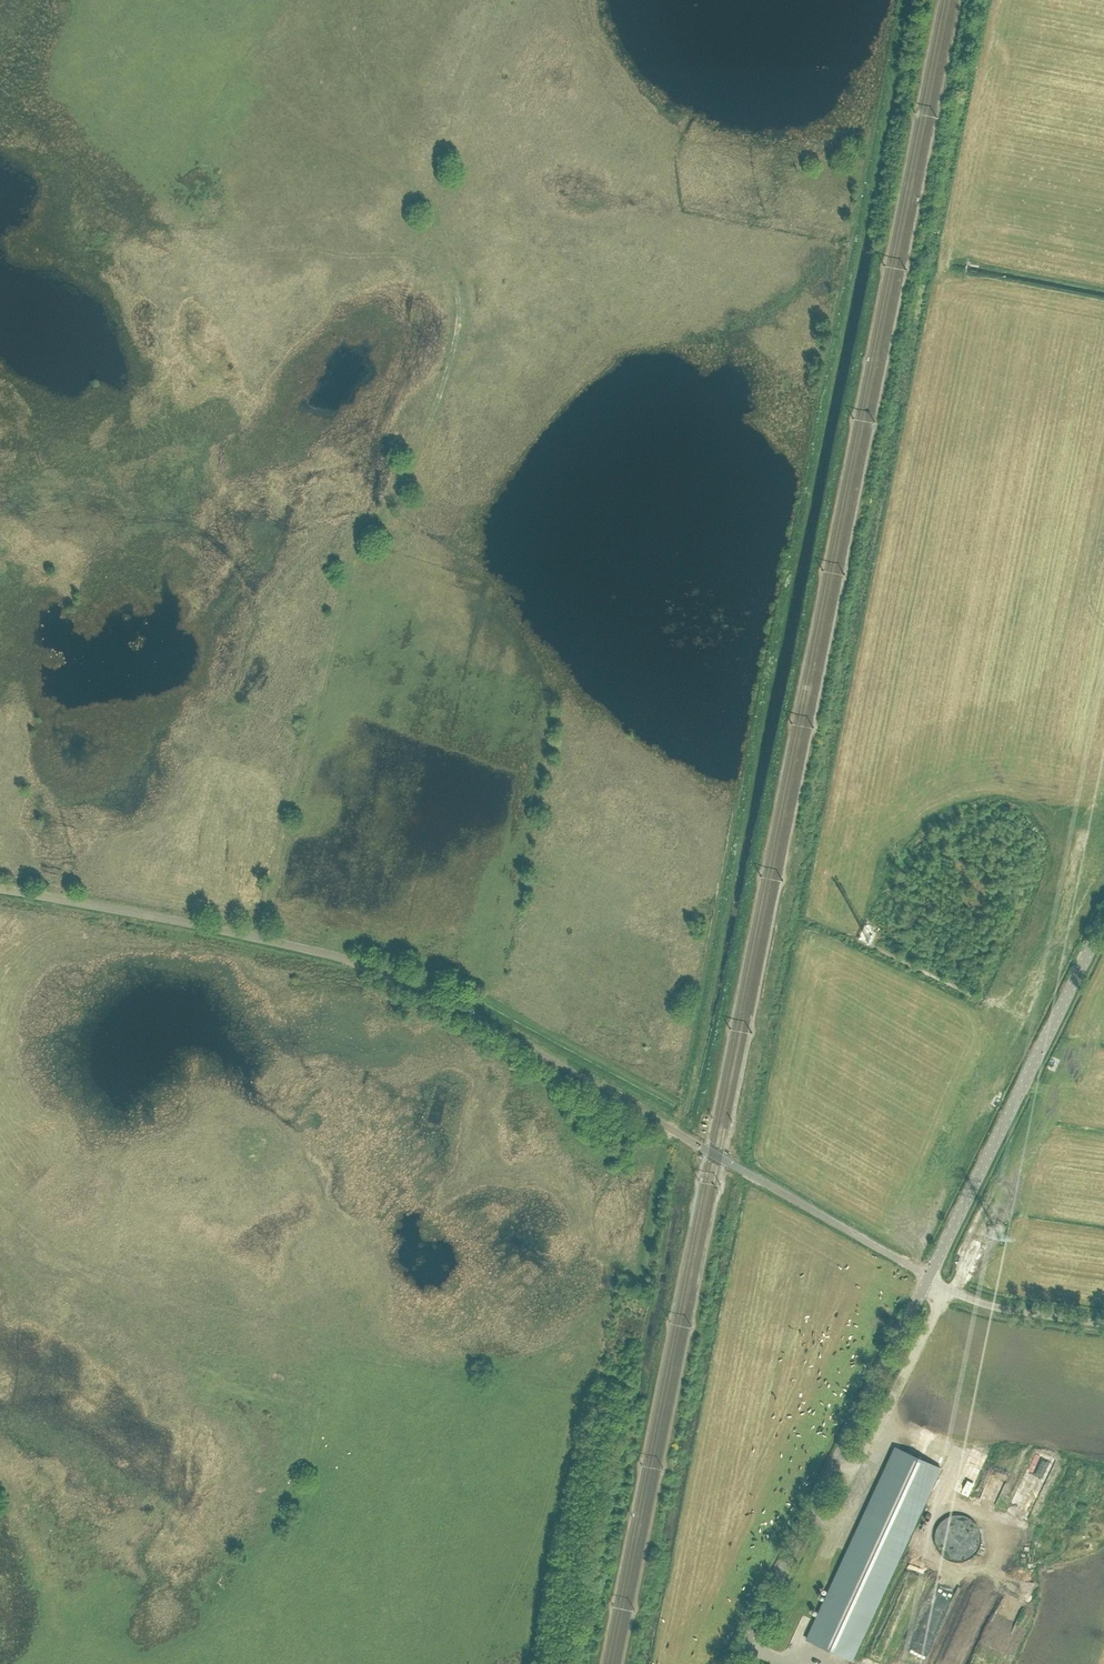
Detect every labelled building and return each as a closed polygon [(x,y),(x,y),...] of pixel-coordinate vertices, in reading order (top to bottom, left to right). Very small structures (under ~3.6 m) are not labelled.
[(849,1548),(836,1578),(807,1640),(852,1661),(881,1599),(894,1569),(913,1528),(943,1462),(898,1442),(868,1507),(849,1548)] [(979,1466),(984,1456),(977,1452),(972,1462),(979,1466)] [(934,1536),(934,1538),(934,1540),(934,1542),(935,1544),(935,1546),(936,1547),(937,1549),(938,1551),(939,1553),(941,1554),(942,1555),(944,1557),(945,1558),(947,1559),(949,1560),(951,1560),(953,1561),(955,1561),(957,1561),(959,1561),(961,1561),(963,1561),(964,1560),(966,1560),(968,1559),(970,1558),(972,1557),(973,1555),(975,1554),(976,1553),(977,1551),(978,1549),(979,1547),(980,1546),(980,1544),(981,1542),(981,1540),(981,1538),(981,1536),(981,1534),(980,1532),(980,1530),(979,1528),(978,1526),(977,1525),(976,1523),(975,1521),(973,1520),(972,1519),(970,1518),(968,1517),(966,1516),(964,1515),(963,1515),(961,1514),(959,1514),(957,1514),(955,1514),(953,1515),(951,1515),(949,1516),(947,1517),(945,1518),(944,1519),(942,1520),(941,1521),(939,1523),(938,1525),(937,1526),(936,1528),(935,1530),(935,1532),(934,1534),(934,1536)] [(1033,1542),(1035,1533),(1028,1532),(1026,1541),(1033,1542)] [(939,1589),(944,1578),(939,1576),(934,1586),(939,1589)]
